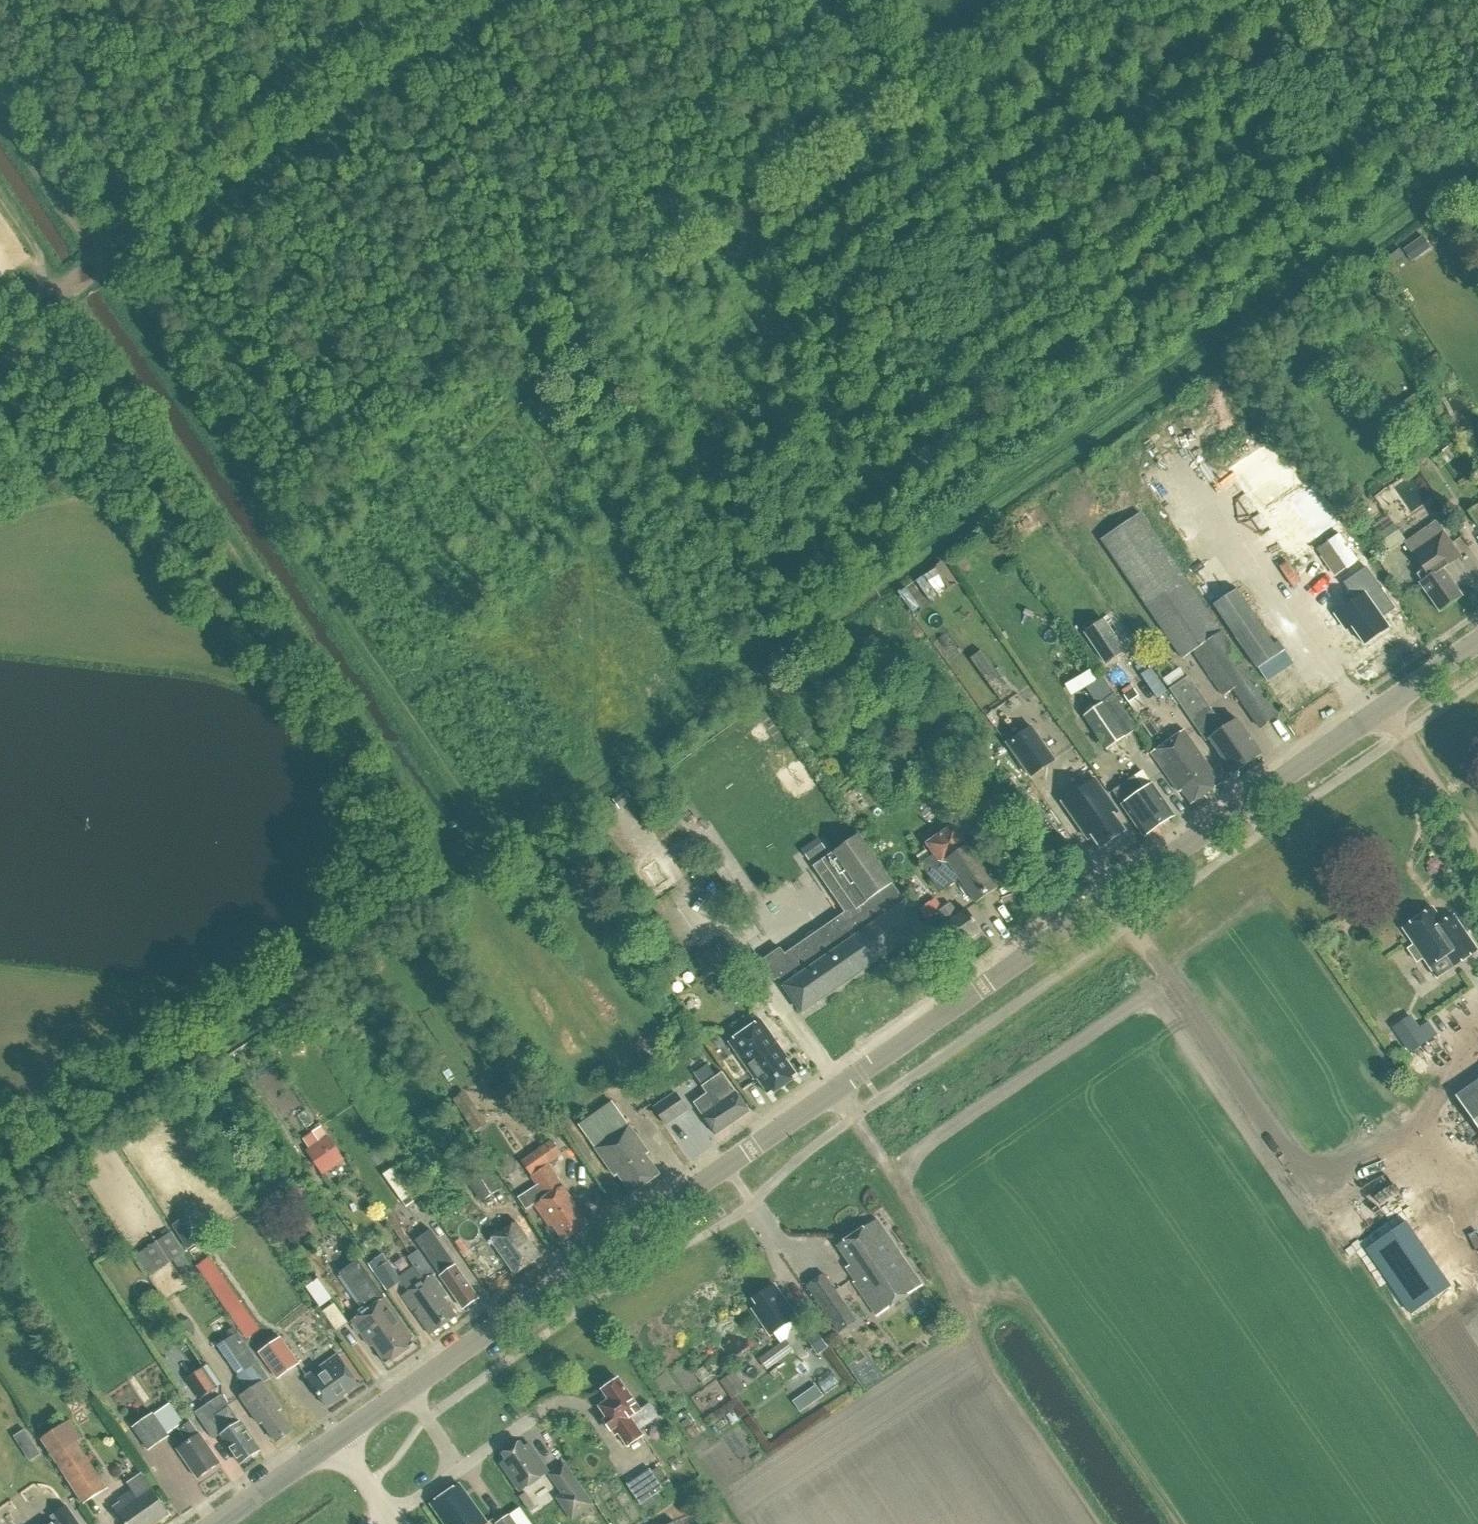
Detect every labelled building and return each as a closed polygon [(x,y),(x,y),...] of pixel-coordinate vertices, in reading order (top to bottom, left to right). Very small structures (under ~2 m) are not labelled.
[(1422,237),(1403,250),(1411,262),(1431,249),(1422,237)] [(1412,420),(1402,404),(1389,412),(1399,428),(1412,420)] [(1268,467),(1283,459),(1278,450),(1263,458),(1268,467)] [(1311,488),(1289,503),(1274,514),(1299,550),(1315,539),(1336,524),(1311,488)] [(1467,511),(1477,525),(1477,505),(1477,504),(1467,511)] [(1233,690),(1260,728),(1278,716),(1140,513),(1100,538),(1182,659),(1193,652),(1223,696),(1233,690)] [(1420,583),(1439,611),(1461,596),(1443,569),(1460,557),(1443,532),(1412,554),(1424,570),(1416,575),(1421,582),(1420,583)] [(1357,599),(1337,613),(1348,628),(1354,624),(1367,643),(1392,626),(1375,603),(1388,594),(1370,568),(1347,584),(1357,599)] [(1214,605),(1257,669),(1258,669),(1280,654),(1236,590),(1214,605)] [(1083,631),(1106,664),(1126,650),(1104,617),(1083,631)] [(1280,654),(1258,669),(1266,681),(1293,663),(1280,643),(1274,646),(1280,654)] [(1146,661),(1135,668),(1148,692),(1160,685),(1146,661)] [(1200,672),(1192,678),(1205,698),(1213,692),(1200,672)] [(1084,717),(1107,750),(1137,729),(1114,695),(1101,675),(1085,685),(1099,706),(1084,717)] [(1188,677),(1169,690),(1205,742),(1209,740),(1233,775),(1261,755),(1237,720),(1224,729),(1188,677)] [(1282,687),(1287,697),(1304,687),(1299,678),(1282,687)] [(1032,727),(1007,744),(1030,778),(1055,760),(1032,727)] [(1181,790),(1191,805),(1221,784),(1184,731),(1151,754),(1178,792),(1181,790)] [(1140,773),(1113,792),(1144,836),(1174,816),(1152,784),(1149,787),(1140,773)] [(1118,813),(1095,780),(1062,803),(1073,818),(1075,817),(1082,826),(1080,828),(1088,840),(1092,837),(1100,849),(1125,831),(1117,821),(1119,820),(1115,815),(1118,813)] [(941,893),(960,880),(976,903),(998,888),(954,824),(926,844),(928,847),(917,854),(923,863),(921,865),(941,893)] [(779,978),(802,1012),(923,928),(859,835),(813,866),(845,913),(785,955),(780,948),(761,962),(775,981),(779,978)] [(823,849),(815,838),(800,849),(808,859),(823,849)] [(938,912),(947,924),(941,928),(956,948),(981,931),(967,910),(958,916),(950,904),(938,912)] [(1445,927),(1433,909),(1403,929),(1414,946),(1408,950),(1417,962),(1423,958),(1429,967),(1446,956),(1454,967),(1477,951),(1458,923),(1452,927),(1445,927)] [(785,1059),(787,1058),(761,1021),(729,1043),(755,1080),(758,1079),(770,1096),(797,1077),(785,1059)] [(1401,1039),(1410,1051),(1436,1033),(1427,1021),(1401,1039)] [(750,1112),(722,1072),(702,1087),(707,1094),(694,1103),(716,1135),(750,1112)] [(1455,1097),(1477,1130),(1477,1082),(1455,1097)] [(675,1094),(654,1108),(666,1126),(687,1112),(675,1094)] [(632,1194),(632,1195),(660,1175),(659,1175),(645,1155),(648,1153),(628,1125),(629,1125),(612,1102),(579,1125),(615,1176),(618,1174),(632,1194)] [(555,1175),(559,1173),(550,1161),(564,1151),(554,1137),(525,1158),(536,1174),(531,1177),(537,1186),(518,1198),(527,1211),(535,1205),(548,1224),(551,1222),(564,1241),(589,1224),(555,1175)] [(313,1167),(333,1158),(327,1145),(307,1155),(313,1167)] [(346,1170),(337,1156),(316,1169),(324,1183),(346,1170)] [(464,1173),(484,1203),(500,1192),(480,1162),(464,1173)] [(394,1168),(384,1173),(396,1198),(406,1193),(394,1168)] [(172,1224),(189,1250),(204,1240),(187,1215),(172,1224)] [(837,1246),(850,1265),(846,1268),(853,1278),(852,1279),(877,1317),(922,1286),(877,1220),(837,1246)] [(491,1240),(515,1275),(541,1257),(516,1222),(491,1240)] [(441,1276),(463,1309),(478,1299),(455,1265),(452,1267),(446,1259),(449,1257),(431,1231),(416,1241),(433,1266),(434,1266),(441,1276)] [(171,1236),(135,1259),(149,1280),(184,1257),(171,1236)] [(419,1251),(408,1258),(424,1281),(433,1275),(435,1274),(419,1251)] [(385,1255),(374,1262),(379,1270),(392,1290),(403,1283),(396,1273),(385,1255)] [(374,1345),(388,1365),(414,1346),(411,1341),(413,1339),(358,1261),(340,1273),(367,1311),(353,1321),(371,1347),(374,1345)] [(310,1291),(323,1284),(316,1271),(303,1278),(310,1291)] [(403,1296),(431,1336),(457,1317),(444,1299),(447,1296),(433,1275),(424,1281),(403,1296)] [(804,1286),(835,1331),(851,1320),(821,1275),(804,1286)] [(752,1309),(771,1336),(797,1318),(778,1291),(773,1295),(769,1289),(753,1299),(757,1306),(752,1309)] [(299,1366),(281,1340),(260,1355),(278,1381),(299,1366)] [(761,1362),(769,1372),(787,1357),(779,1348),(761,1362)] [(338,1355),(306,1377),(328,1407),(359,1385),(338,1355)] [(255,1361),(240,1370),(246,1379),(260,1371),(255,1361)] [(186,1378),(200,1399),(219,1387),(205,1366),(186,1378)] [(721,1383),(734,1401),(748,1390),(736,1373),(721,1383)] [(611,1431),(615,1428),(627,1446),(643,1436),(630,1418),(640,1411),(618,1379),(602,1390),(609,1400),(599,1407),(607,1418),(604,1420),(611,1431)] [(279,1412),(282,1410),(263,1383),(241,1398),(260,1425),(263,1423),(276,1442),(292,1431),(279,1412)] [(815,1386),(804,1394),(811,1404),(823,1396),(815,1386)] [(229,1407),(216,1416),(226,1431),(221,1434),(241,1463),(243,1462),(244,1464),(253,1458),(251,1456),(259,1451),(240,1422),(239,1422),(229,1407)] [(133,1427),(149,1450),(169,1437),(153,1414),(133,1427)] [(178,1450),(198,1479),(220,1463),(200,1434),(199,1435),(190,1422),(189,1422),(184,1415),(175,1421),(180,1429),(179,1429),(189,1442),(178,1450)] [(42,1440),(85,1504),(107,1490),(76,1443),(81,1440),(69,1422),(42,1440)] [(25,1428),(15,1435),(23,1449),(34,1442),(25,1428)] [(507,1459),(501,1463),(521,1492),(546,1475),(547,1470),(529,1444),(523,1448),(519,1442),(503,1454),(507,1459)] [(558,1499),(572,1520),(592,1505),(564,1465),(550,1475),(564,1495),(558,1499)] [(628,1485),(642,1505),(664,1490),(651,1470),(628,1485)] [(121,1503),(114,1508),(125,1523),(158,1523),(170,1515),(143,1476),(129,1486),(133,1491),(120,1501),(121,1503)] [(432,1504),(446,1523),(485,1523),(458,1486),(432,1504)] [(66,1507),(51,1518),(55,1523),(78,1523),(66,1507)] [(510,1515),(498,1523),(516,1523),(510,1515)]
